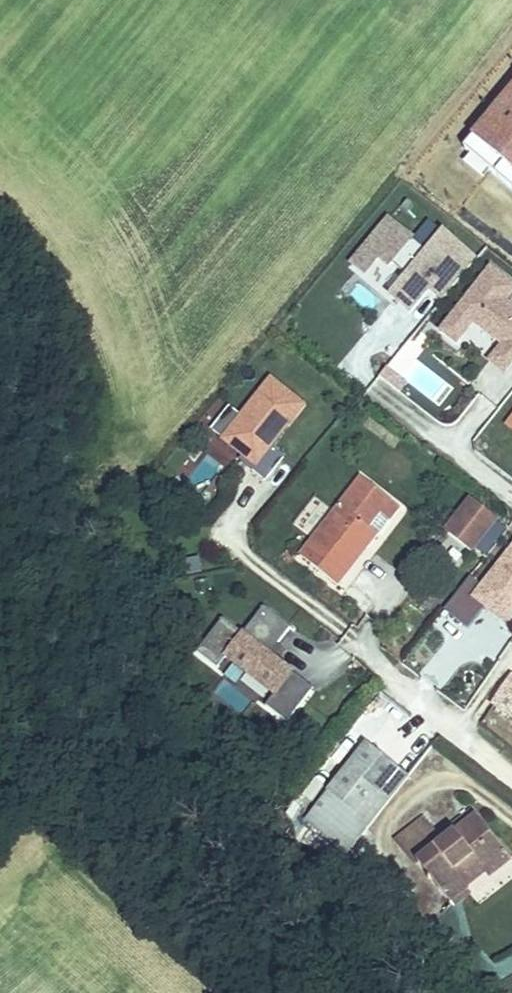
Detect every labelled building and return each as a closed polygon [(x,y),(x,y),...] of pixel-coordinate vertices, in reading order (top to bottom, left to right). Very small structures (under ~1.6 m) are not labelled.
[(428,251),(389,219),(363,251),(376,262),(379,258),(389,267),(393,263),(407,276),(391,295),(409,311),(429,287),(443,299),(477,259),(444,232),(428,251)] [(366,274),(376,262),(363,251),(352,263),(366,274)] [(460,337),(473,321),(501,344),(488,360),(503,373),(511,362),(511,305),(506,301),(511,294),(511,283),(491,266),(440,329),(456,342),(460,337)] [(406,384),(385,369),(379,377),(399,393),(406,384)] [(219,438),(253,466),(265,475),(283,453),(271,443),(304,403),(270,375),(238,415),(227,406),(208,430),(219,438)] [(337,585),(353,565),(350,562),(363,545),(367,547),(367,548),(399,507),(361,478),(300,557),(337,585)] [(471,499),(445,532),(470,552),(496,519),(471,499)] [(350,562),(353,565),(367,547),(363,545),(350,562)] [(511,612),(511,549),(482,587),(470,577),(444,610),(467,628),(485,605),(505,621),(511,612)] [(201,575),(198,555),(178,559),(182,578),(201,575)] [(313,688),(293,674),(296,670),(272,654),(291,628),(265,610),(246,635),(242,632),(223,619),(197,656),(216,669),(224,657),(273,692),(265,704),(289,721),(313,688)] [(511,677),(493,705),(511,718),(511,677)] [(307,822),(348,853),(399,788),(395,785),(388,780),(419,740),(389,716),(307,822)] [(426,745),(419,740),(388,780),(395,785),(426,745)] [(476,816),(471,809),(438,835),(425,819),(398,840),(417,863),(476,816)] [(476,816),(417,863),(454,909),(471,896),(465,888),(487,871),(485,867),(504,851),(476,816)] [(511,860),(504,851),(485,867),(487,871),(492,876),(511,860)]
